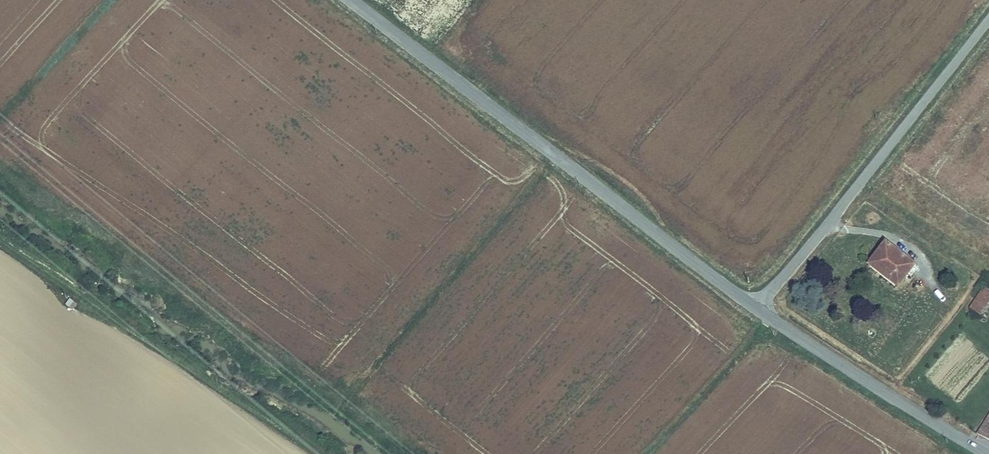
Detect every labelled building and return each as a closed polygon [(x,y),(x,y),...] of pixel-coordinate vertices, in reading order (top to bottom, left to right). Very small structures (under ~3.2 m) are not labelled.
[(865,265),(894,288),(912,265),(884,243),(865,265)] [(988,301),(988,293),(982,288),(969,308),(978,316),(988,301)] [(78,303),(70,297),(64,305),(72,311),(78,303)] [(988,441),(988,413),(976,434),(988,441)]
